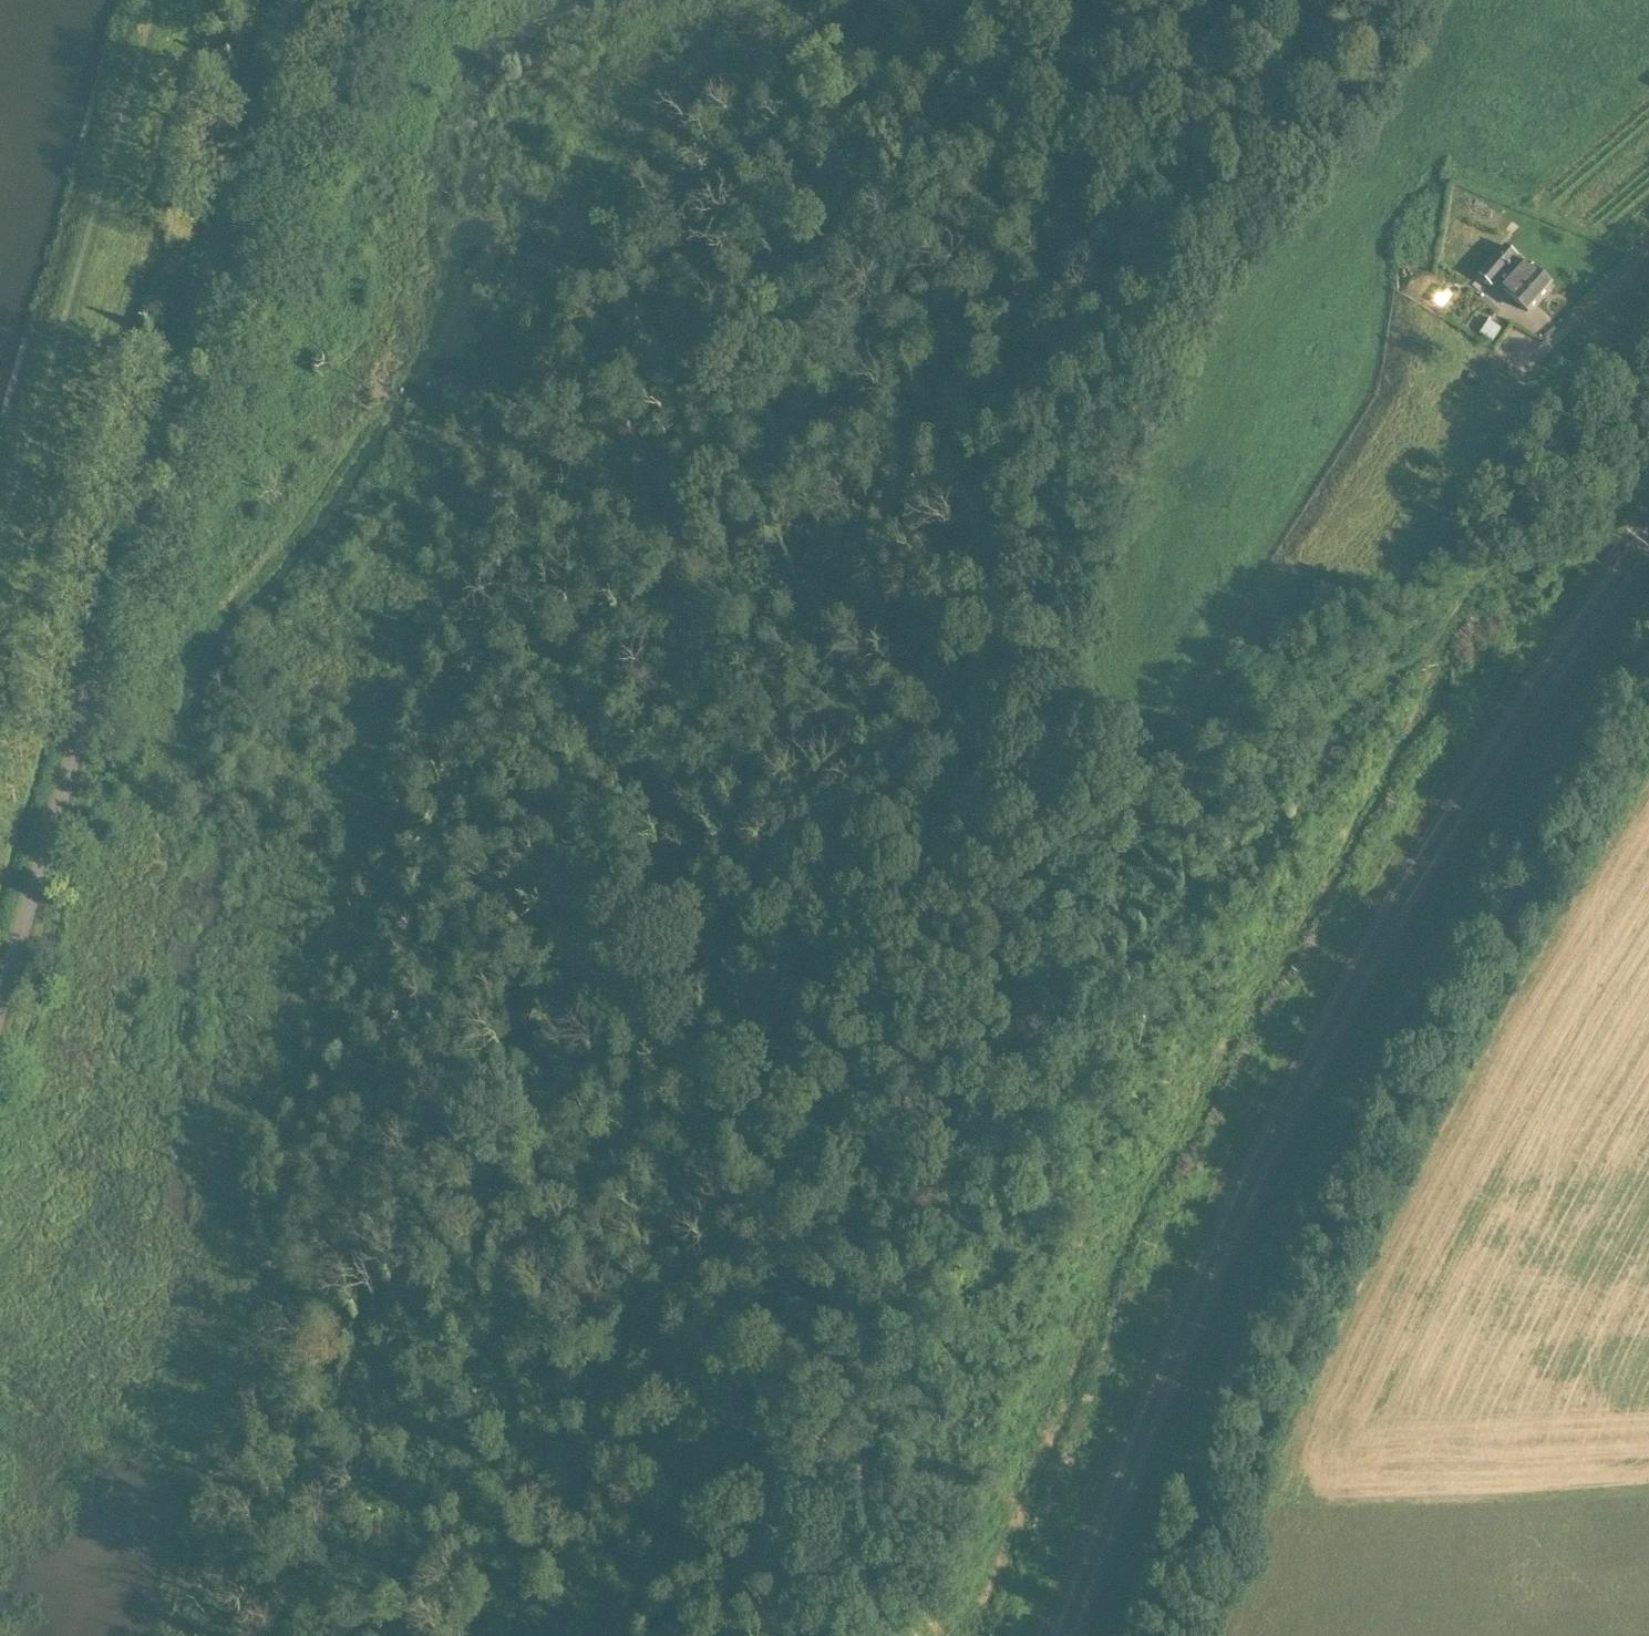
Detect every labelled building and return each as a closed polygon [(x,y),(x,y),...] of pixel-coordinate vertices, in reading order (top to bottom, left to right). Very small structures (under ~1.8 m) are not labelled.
[(1505,247),(1479,277),(1491,288),(1494,283),(1528,313),(1550,288),(1505,247)]
